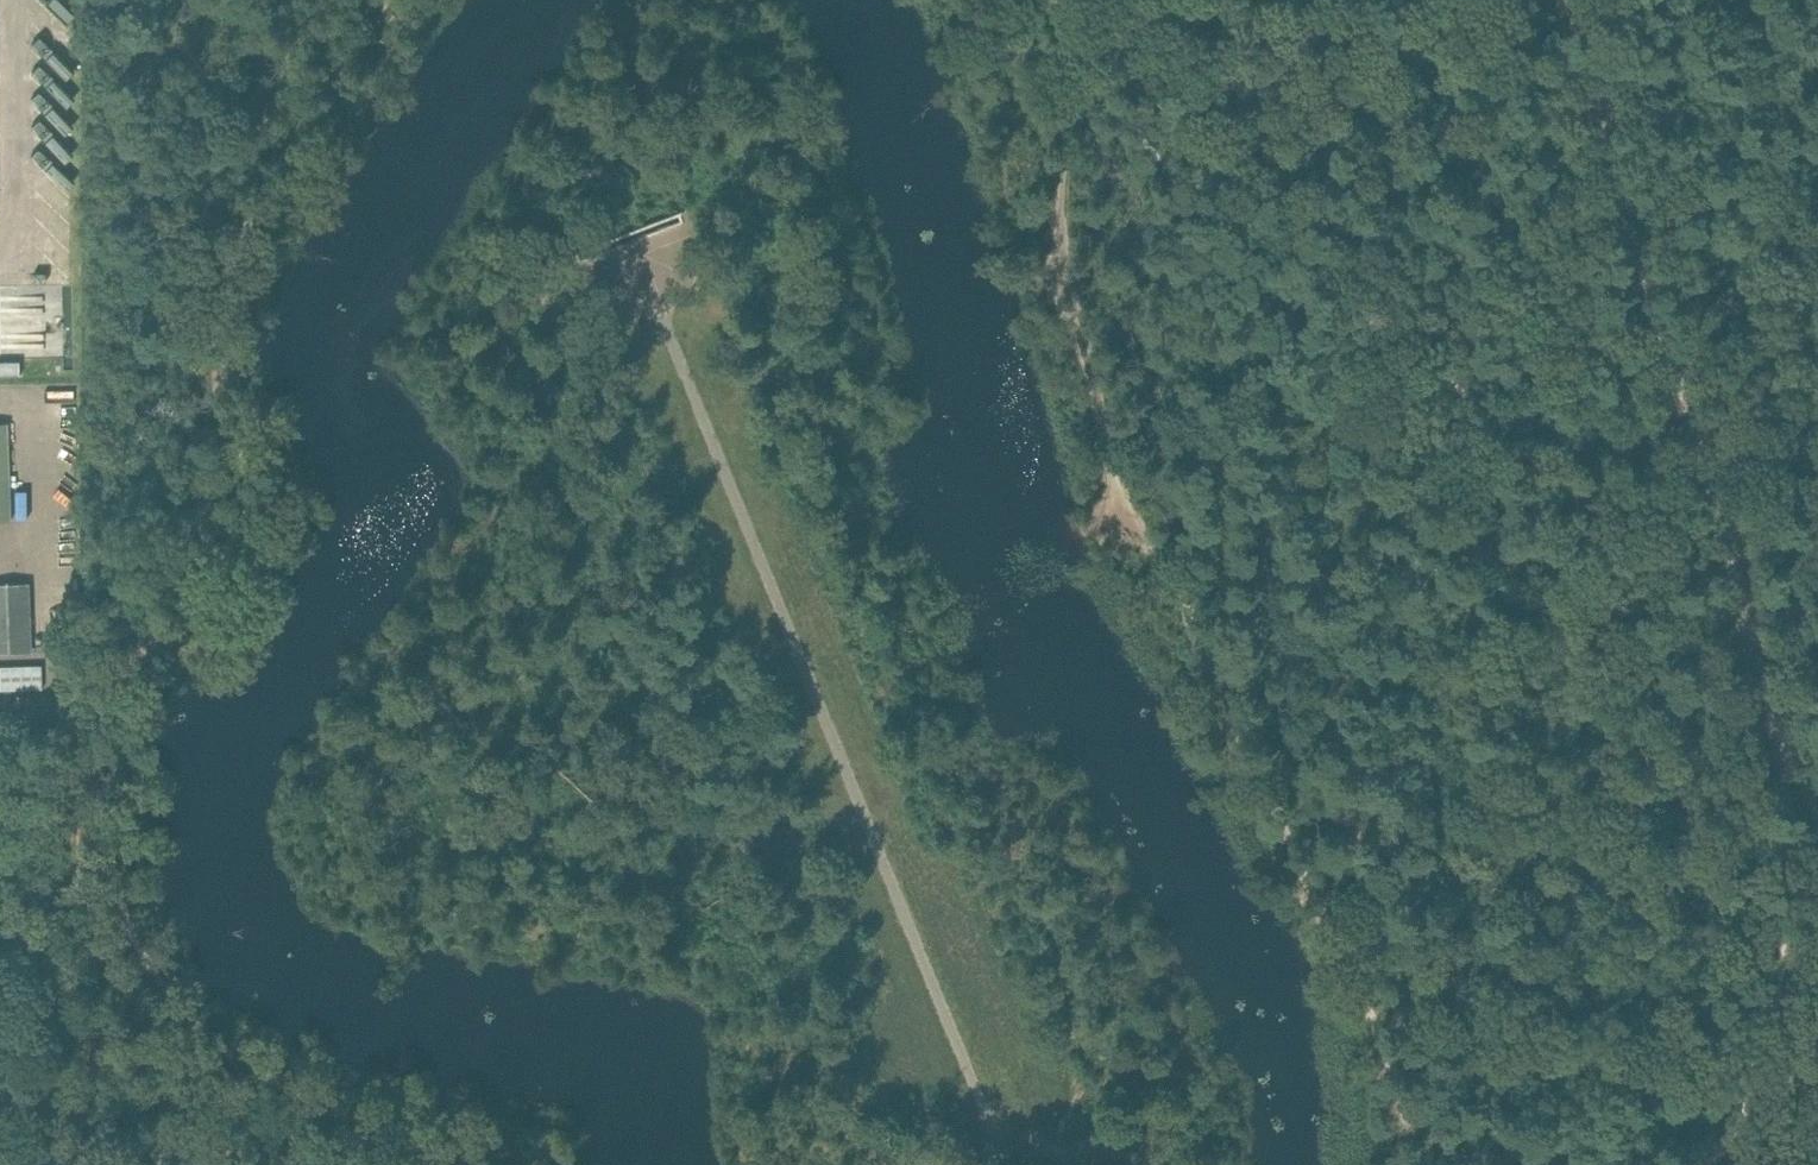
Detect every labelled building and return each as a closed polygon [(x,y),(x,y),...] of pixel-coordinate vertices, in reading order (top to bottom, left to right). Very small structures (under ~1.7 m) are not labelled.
[(0,362),(0,376),(20,375),(20,361),(0,362)] [(9,424),(0,424),(0,520),(13,520),(9,424)] [(32,651),(30,582),(0,583),(0,652),(32,651)] [(42,664),(0,665),(0,689),(43,687),(42,664)]
